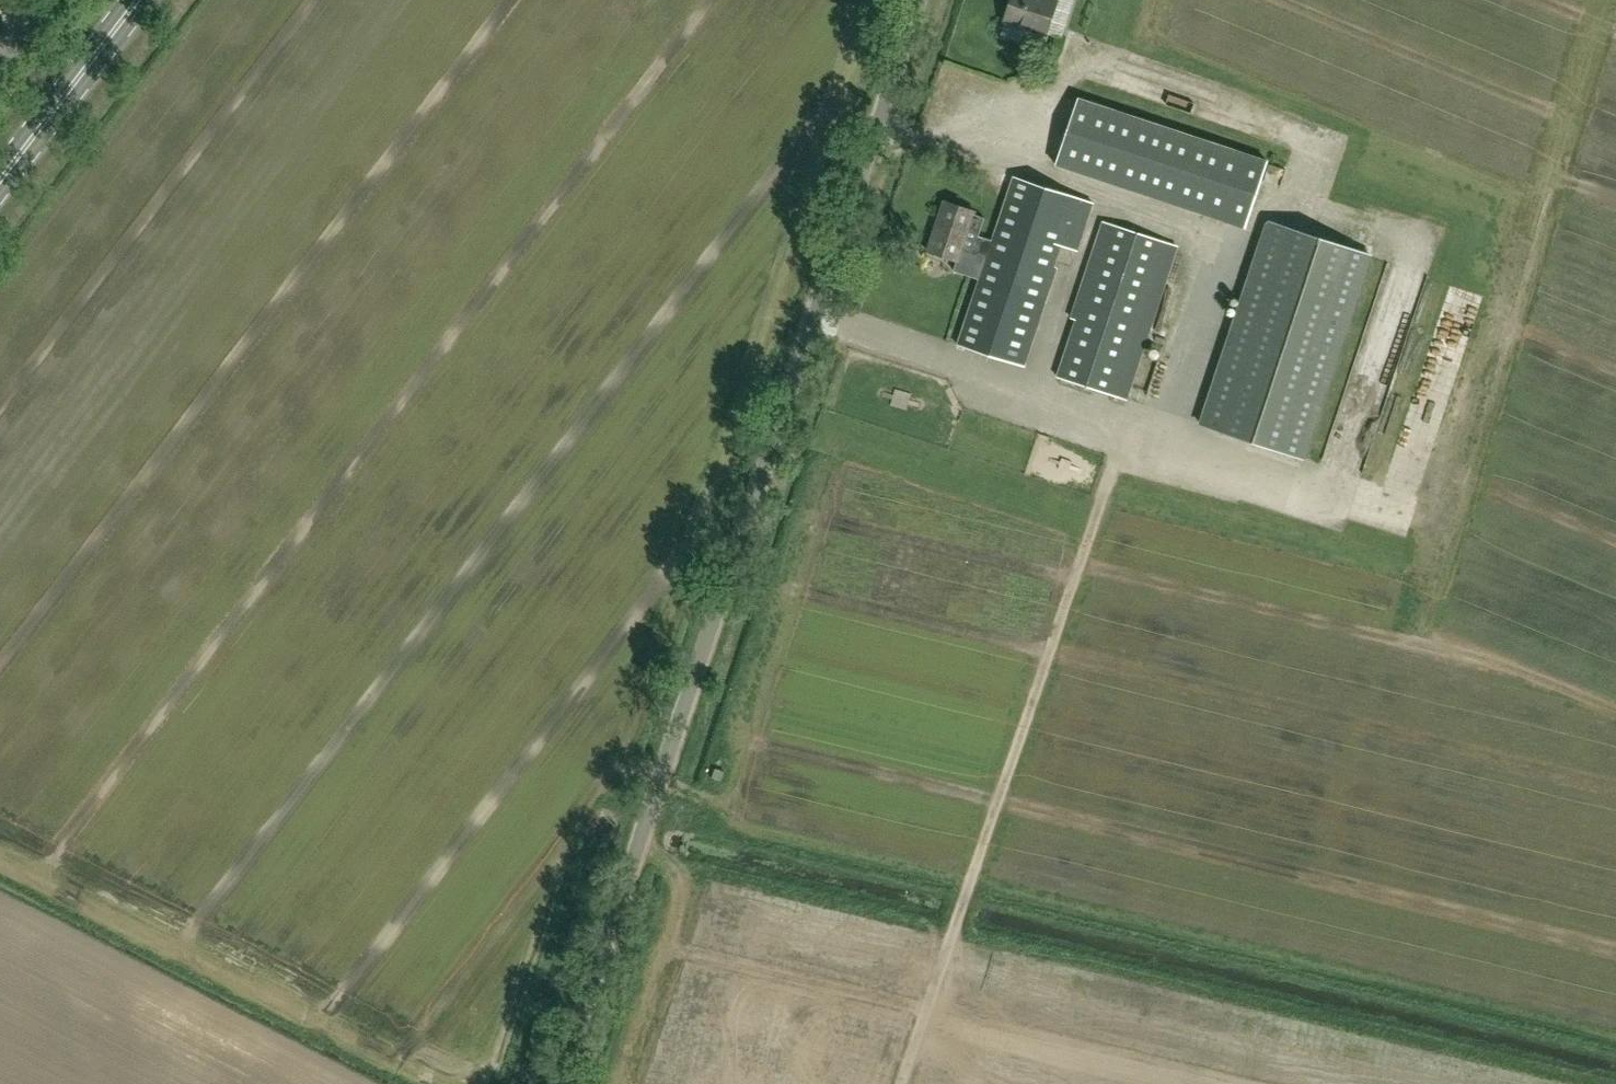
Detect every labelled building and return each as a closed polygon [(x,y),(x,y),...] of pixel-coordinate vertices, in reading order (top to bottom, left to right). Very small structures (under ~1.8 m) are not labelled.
[(1047,33),(1057,2),(1053,0),(1012,0),(1005,20),(1047,33)] [(1269,160),(1079,98),(1056,165),(1246,228),(1269,160)] [(1093,202),(1013,176),(992,240),(967,232),(974,210),(944,201),(928,251),(958,261),(962,248),(987,257),(959,344),(1025,365),(1056,268),(1054,267),(1061,244),(1078,250),(1093,202)] [(1268,220),(1202,422),(1305,456),(1371,253),(1268,220)] [(1177,246),(1103,222),(1072,317),(1076,319),(1057,376),(1127,399),(1177,246)] [(1366,357),(1402,368),(1418,315),(1382,303),(1366,357)] [(1350,384),(1346,397),(1384,408),(1388,395),(1350,384)]
